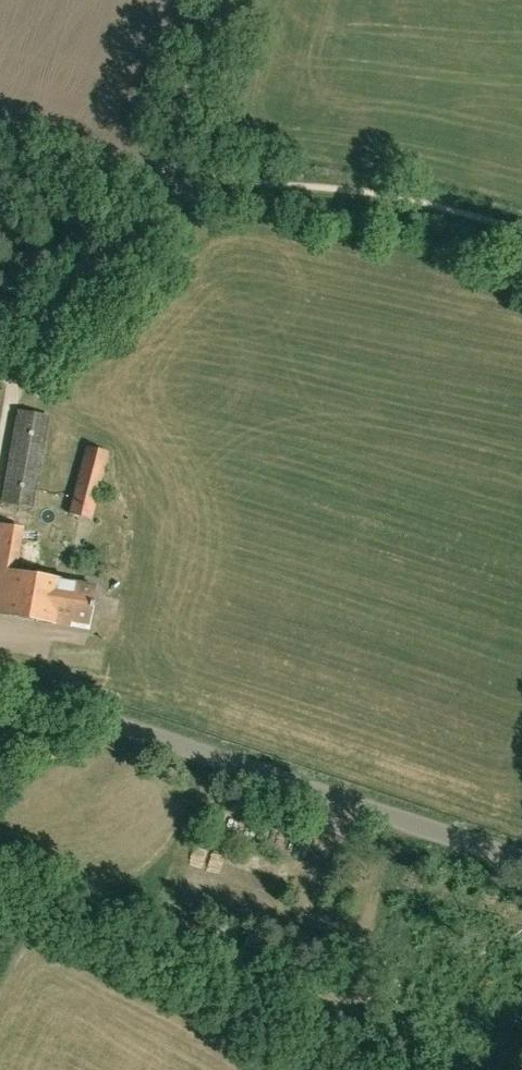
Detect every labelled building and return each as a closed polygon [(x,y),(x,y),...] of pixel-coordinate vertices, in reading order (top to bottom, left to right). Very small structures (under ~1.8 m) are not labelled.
[(50,415),(19,410),(3,501),(34,507),(50,415)] [(85,445),(67,514),(91,520),(109,452),(97,449),(98,448),(85,445)] [(25,530),(0,526),(0,615),(59,625),(60,620),(88,624),(95,585),(18,572),(25,530)]
